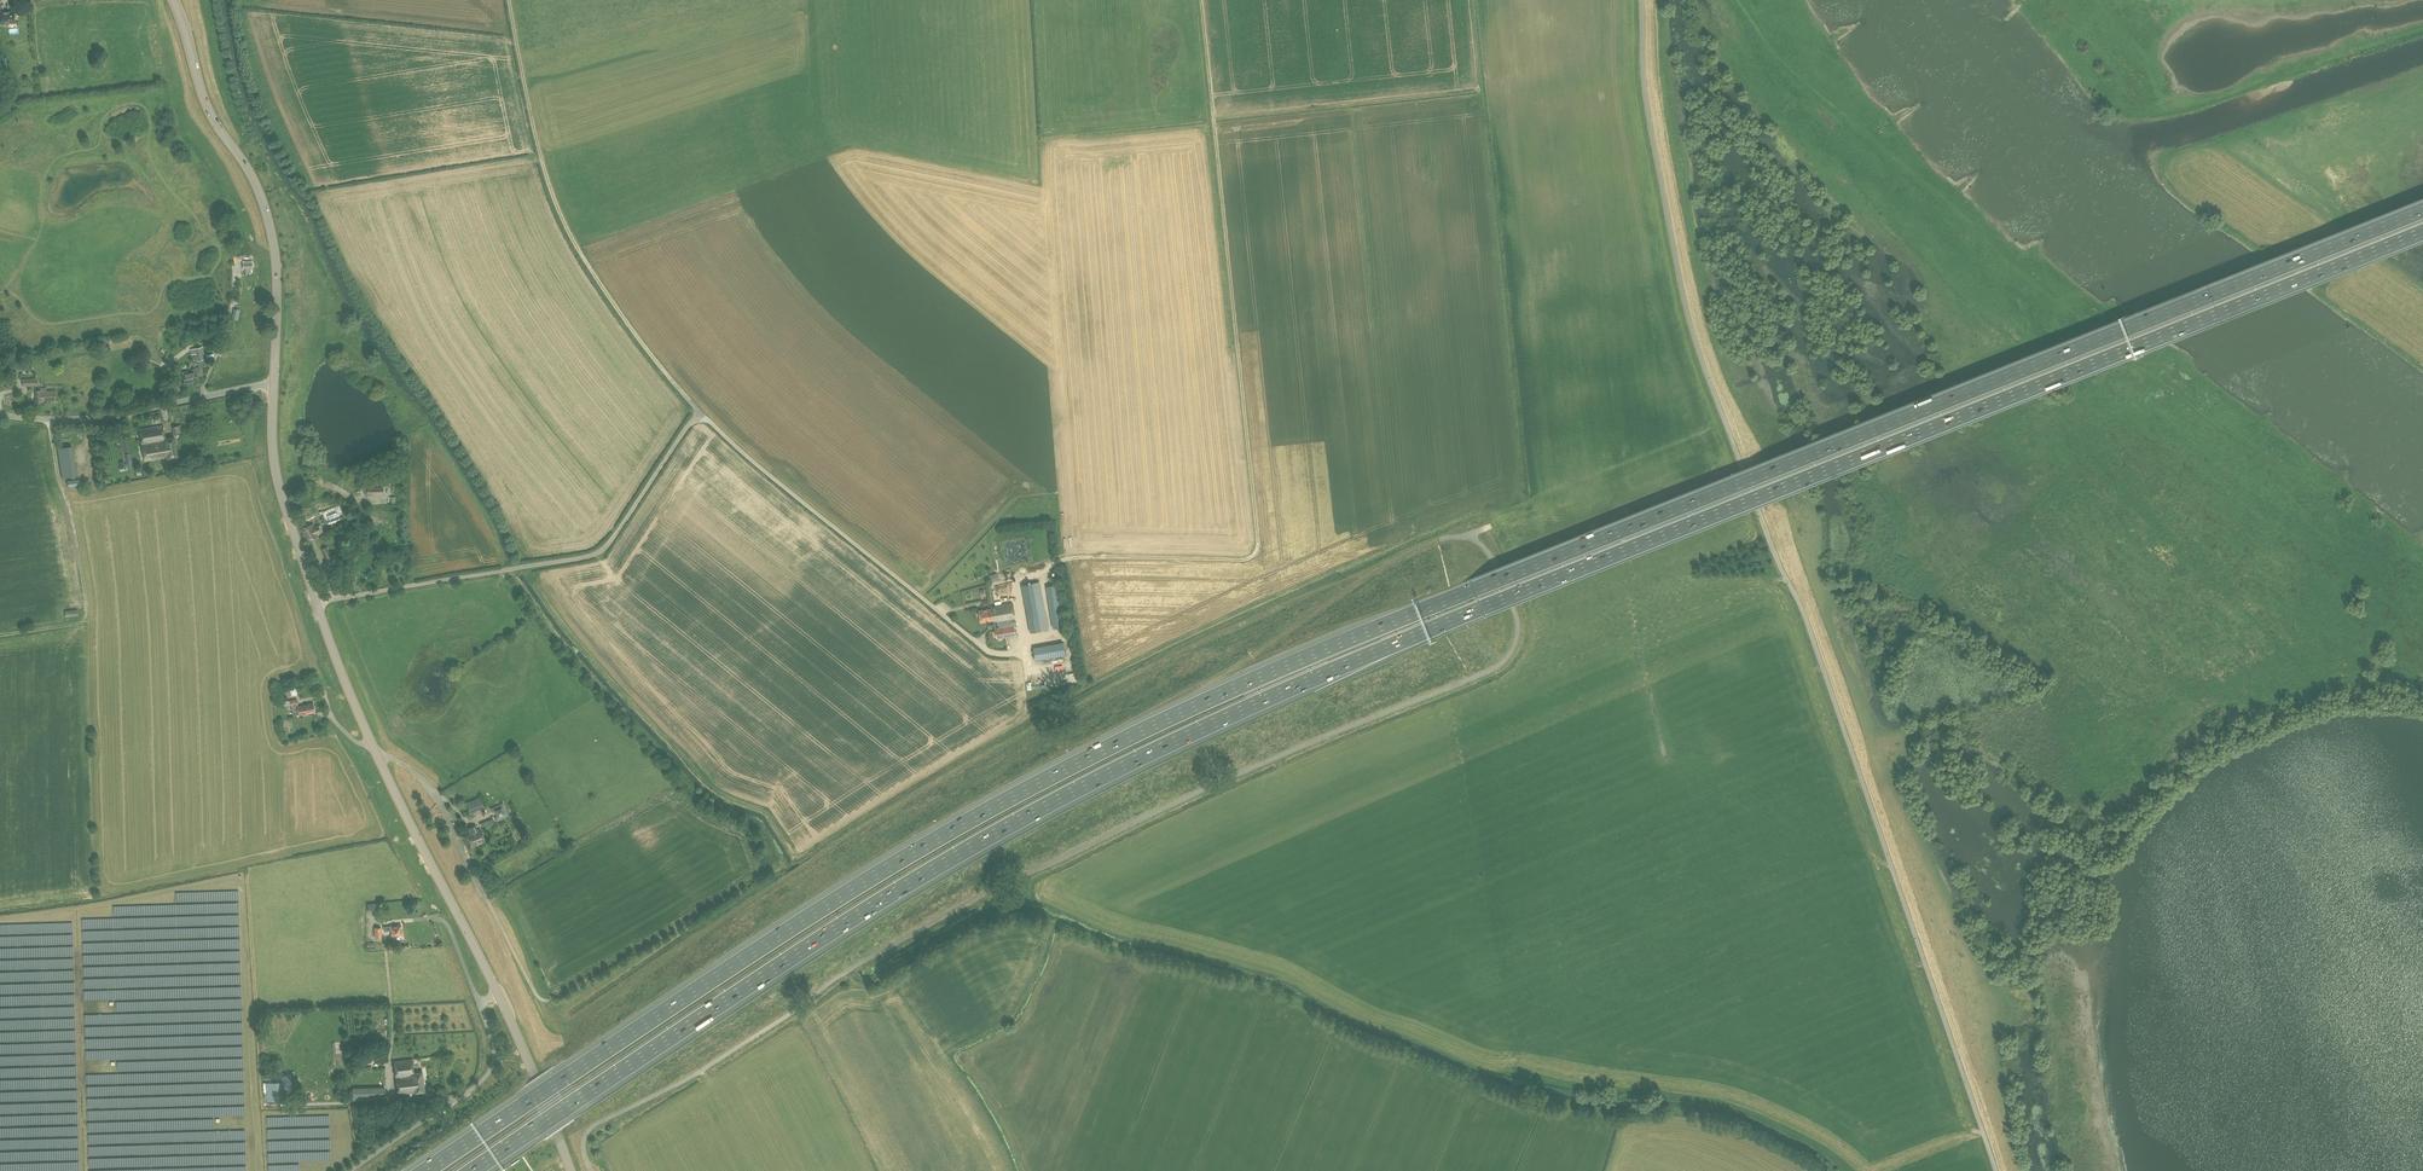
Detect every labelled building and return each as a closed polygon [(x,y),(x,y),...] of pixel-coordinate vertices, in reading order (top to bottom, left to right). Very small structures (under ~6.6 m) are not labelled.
[(5,24),(6,25),(10,25),(10,24),(10,23),(16,23),(15,10),(0,12),(0,24),(5,24)] [(204,354),(202,346),(194,348),(195,354),(197,361),(204,359),(205,359),(204,354)] [(2102,348),(2093,352),(2095,359),(2105,355),(2102,348)] [(2001,362),(2003,368),(2019,363),(2017,357),(2001,362)] [(30,371),(29,363),(29,360),(19,361),(19,365),(22,365),(22,371),(30,371)] [(188,373),(187,371),(182,372),(185,382),(198,379),(197,376),(203,374),(201,367),(199,367),(193,369),(194,372),(188,373)] [(46,391),(40,391),(40,390),(35,390),(36,403),(41,403),(44,403),(44,401),(56,400),(55,390),(46,391)] [(139,429),(145,461),(168,457),(168,458),(178,457),(174,437),(165,438),(163,425),(139,429)] [(181,425),(172,426),(173,434),(182,433),(181,425)] [(125,453),(130,452),(128,437),(122,438),(124,453),(125,453)] [(72,446),(58,448),(62,478),(77,476),(72,446)] [(145,476),(144,469),(136,470),(137,477),(145,476)] [(68,481),(69,487),(81,485),(80,479),(68,481)] [(383,495),(383,486),(367,487),(367,495),(383,495)] [(324,514),(327,522),(344,516),(340,508),(324,514)] [(311,525),(301,529),(306,541),(318,537),(317,535),(321,533),(321,532),(322,531),(320,525),(318,526),(318,525),(314,527),(313,524),(311,525)] [(321,549),(325,560),(331,557),(327,546),(321,549)] [(1022,585),(1030,632),(1049,629),(1041,581),(1022,585)] [(1053,628),(1061,627),(1063,627),(1057,584),(1046,586),(1053,628)] [(1481,600),(1466,607),(1467,610),(1482,603),(1481,600)] [(1014,626),(1018,625),(1017,618),(1015,618),(1013,603),(991,607),(991,608),(979,610),(981,622),(993,620),(996,638),(1015,635),(1014,626)] [(1395,609),(1398,615),(1404,612),(1401,606),(1395,609)] [(1063,641),(1033,647),(1036,660),(1065,654),(1063,641)] [(1194,700),(1209,693),(1207,688),(1191,695),(1194,700)] [(310,715),(312,716),(313,715),(314,714),(315,713),(314,712),(315,712),(313,703),(298,706),(298,704),(297,699),(290,700),(290,701),(291,705),(293,716),(299,715),(309,713),(309,714),(310,715)] [(1171,710),(1173,715),(1181,711),(1179,706),(1171,710)] [(1161,709),(1146,716),(1147,719),(1163,712),(1161,709)] [(1087,749),(1102,743),(1101,740),(1085,746),(1087,749)] [(470,811),(483,806),(479,796),(466,802),(470,811)] [(495,810),(498,816),(495,817),(497,820),(509,815),(503,803),(491,808),(492,811),(495,810)] [(493,818),(479,823),(481,827),(494,821),(493,818)] [(485,841),(480,829),(477,830),(475,825),(468,828),(470,833),(468,834),(473,846),(485,841)] [(827,894),(812,901),(815,907),(829,900),(827,894)] [(368,911),(378,910),(377,903),(368,904),(368,911)] [(401,925),(390,926),(383,927),(384,931),(391,930),(392,936),(396,936),(396,939),(402,939),(402,935),(401,925)] [(374,928),(375,938),(382,937),(381,927),(374,928)] [(422,1071),(413,1072),(412,1059),(394,1061),(398,1094),(415,1092),(415,1093),(425,1092),(422,1071)] [(374,1060),(374,1063),(366,1064),(366,1070),(375,1070),(375,1066),(378,1066),(378,1060),(374,1060)] [(265,1083),(267,1101),(284,1100),(283,1081),(265,1083)] [(493,1122),(507,1113),(504,1108),(490,1117),(493,1122)]
